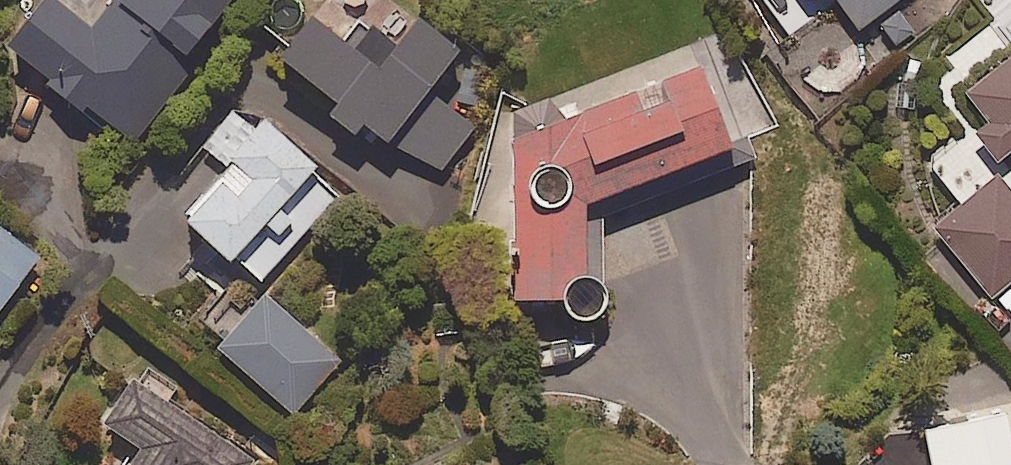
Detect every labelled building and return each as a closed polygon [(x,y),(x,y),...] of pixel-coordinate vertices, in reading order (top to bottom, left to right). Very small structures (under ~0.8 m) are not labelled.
[(2,39),(51,82),(44,91),(79,121),(92,106),(130,140),(201,59),(188,47),(229,0),(87,0),(85,2),(83,0),(25,0),(0,28),(0,37),(2,39)] [(852,30),(895,0),(831,0),(852,30)] [(351,36),(314,10),(283,56),(341,96),(333,108),(359,126),(365,118),(443,172),(475,125),(463,117),(488,81),(453,57),(463,43),(418,13),(398,42),(363,18),(351,36)] [(1010,150),(1010,49),(959,88),(982,119),(969,129),(993,161),(1010,148),(1010,150)] [(552,106),(550,99),(514,112),(513,301),(564,302),(564,306),(564,309),(566,312),(567,314),(569,317),(572,319),(575,321),(578,322),(581,322),(584,322),(587,322),(590,320),(593,319),(595,317),(598,314),(599,312),(600,308),(601,305),(601,303),(598,242),(583,242),(583,207),(729,153),(694,55),(552,106)] [(347,186),(268,112),(232,151),(237,156),(187,210),(260,279),(347,186)] [(995,173),(930,226),(988,297),(1010,279),(1010,192),(995,173)] [(40,255),(0,225),(0,308),(40,255)] [(341,358),(267,290),(219,341),(293,410),(341,358)] [(127,464),(253,464),(258,459),(166,394),(173,384),(148,365),(109,420),(142,444),(127,464)] [(999,411),(914,423),(920,464),(1009,464),(999,411)]
